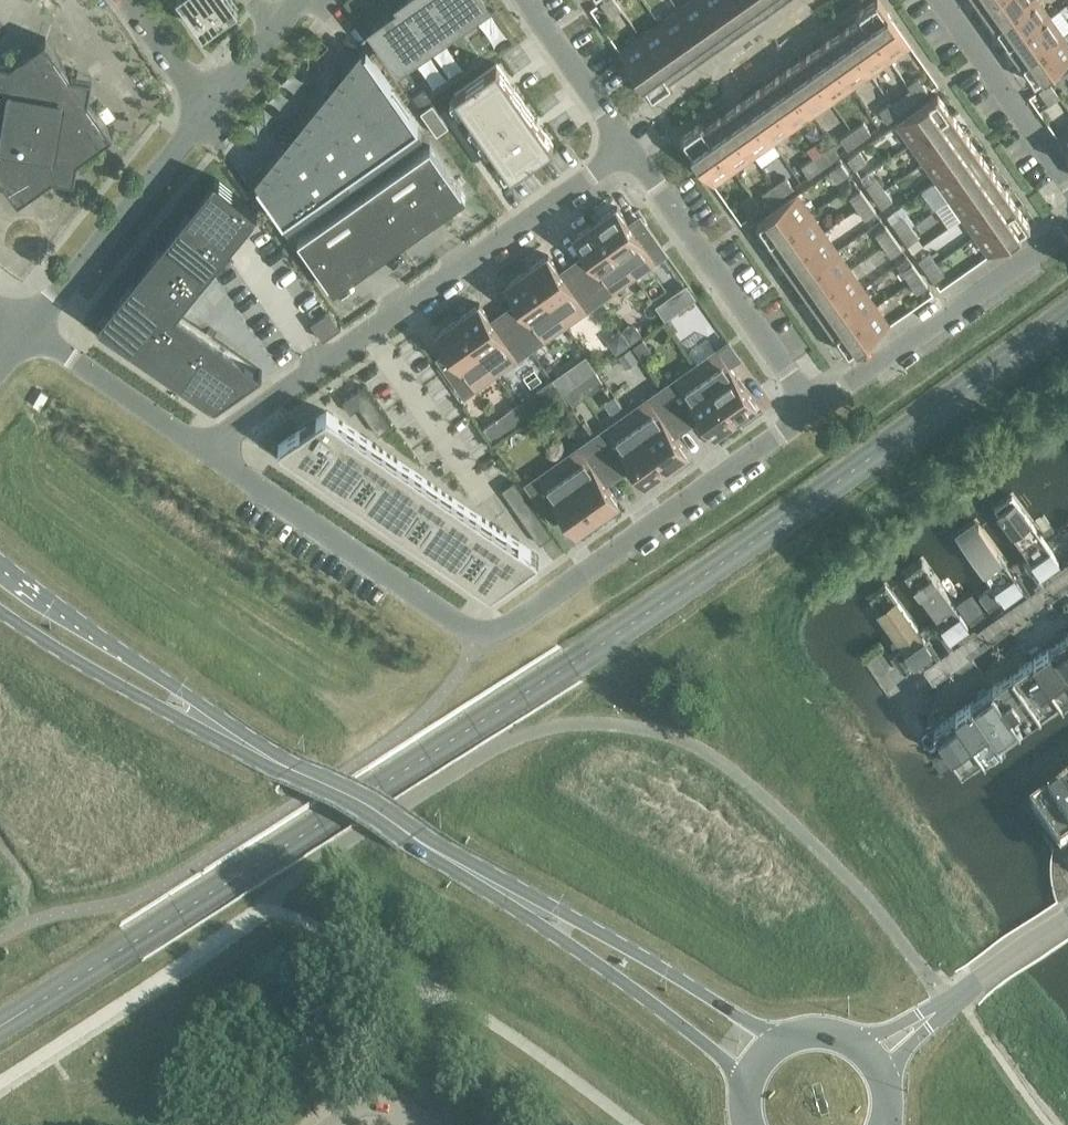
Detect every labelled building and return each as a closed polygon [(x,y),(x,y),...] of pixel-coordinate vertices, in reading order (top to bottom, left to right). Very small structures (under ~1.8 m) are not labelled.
[(235,0),(183,0),(204,30),(238,5),(235,0)] [(482,0),(405,0),(401,3),(403,7),(373,28),(399,66),(486,5),(482,0)] [(614,0),(604,0),(601,2),(606,10),(616,3),(614,0)] [(702,0),(693,0),(680,10),(708,51),(728,37),(702,0)] [(731,0),(702,0),(728,37),(747,23),(731,0)] [(760,0),(731,0),(747,23),(767,9),(760,0)] [(767,9),(780,0),(760,0),(767,9)] [(879,0),(876,0),(856,14),(860,20),(861,19),(890,59),(910,45),(879,0)] [(982,9),(994,0),(976,0),(982,9)] [(982,9),(995,27),(1034,0),(994,0),(982,9)] [(1037,0),(1034,0),(995,27),(1008,45),(1049,17),(1037,0)] [(606,10),(611,16),(621,9),(616,3),(606,10)] [(708,51),(680,10),(660,24),(689,64),(708,51)] [(1063,36),(1049,17),(1008,45),(1021,64),(1058,38),(1058,39),(1063,36)] [(861,19),(860,20),(842,32),(870,73),(890,59),(861,19)] [(689,64),(660,24),(641,37),(669,78),(671,77),(689,64)] [(870,73),(842,32),(822,46),(851,87),(870,73)] [(669,78),(641,37),(620,52),(653,98),(674,83),(671,77),(669,78)] [(53,175),(74,179),(77,158),(113,134),(88,99),(92,77),(71,74),(46,38),(11,63),(5,62),(0,61),(0,175),(18,201),(53,175)] [(1058,39),(1058,38),(1021,64),(1035,83),(1067,60),(1067,53),(1058,39)] [(851,87),(822,46),(803,60),(831,101),(851,87)] [(367,56),(346,82),(391,146),(419,127),(366,52),(364,53),(367,56)] [(831,101),(803,60),(783,74),(812,114),(831,101)] [(454,94),(511,174),(553,144),(497,64),(454,94)] [(1058,77),(1065,87),(1067,85),(1067,70),(1058,77)] [(812,114),(783,74),(764,87),(792,128),(812,114)] [(908,85),(912,92),(923,84),(918,78),(908,85)] [(391,146),(346,82),(324,108),(364,165),(391,146)] [(1055,91),(1050,83),(1039,90),(1045,98),(1055,91)] [(928,92),(923,84),(912,92),(918,99),(928,92)] [(792,128),(764,87),(744,101),(773,142),(792,128)] [(1060,97),(1055,91),(1045,98),(1049,104),(1060,97)] [(903,95),(891,103),(898,113),(910,105),(903,95)] [(952,114),(938,95),(897,124),(911,143),(952,114)] [(773,142),(744,101),(724,115),(753,156),(773,142)] [(432,103),(421,112),(437,135),(449,126),(432,103)] [(898,113),(891,103),(880,111),(887,121),(898,113)] [(364,165),(324,108),(303,135),(337,184),(364,165)] [(965,133),(952,114),(911,143),(924,162),(965,133)] [(753,156),(724,115),(706,128),(705,129),(734,170),(753,156)] [(706,128),(702,122),(681,138),(713,184),(734,170),(705,129),(706,128)] [(864,122),(852,130),(859,141),(871,133),(864,122)] [(859,141),(852,130),(841,138),(848,149),(859,141)] [(1058,138),(1067,152),(1067,130),(1058,138)] [(978,151),(965,133),(924,162),(937,180),(978,151)] [(337,184),(303,135),(281,161),(311,203),(337,184)] [(462,190),(430,146),(364,193),(395,237),(438,207),(443,214),(466,197),(461,191),(462,190)] [(825,150),(813,158),(820,168),(832,160),(825,150)] [(866,163),(858,151),(848,159),(856,170),(866,163)] [(991,170),(978,151),(937,180),(950,199),(991,170)] [(820,168),(813,158),(802,166),(809,176),(820,168)] [(311,203),(281,161),(261,187),(258,183),(257,184),(283,222),(311,203)] [(841,163),(831,170),(839,182),(849,175),(841,163)] [(1004,188),(991,170),(950,199),(963,217),(1004,188)] [(258,212),(215,177),(213,180),(214,182),(191,218),(191,219),(223,245),(252,209),(256,212),(254,214),(255,215),(258,212)] [(785,177),(774,185),(781,196),(793,188),(785,177)] [(877,178),(867,186),(874,196),(885,189),(877,178)] [(781,196),(774,185),(763,194),(770,204),(781,196)] [(1017,207),(1004,188),(963,217),(976,235),(1017,207)] [(892,200),(885,189),(874,196),(882,207),(892,200)] [(868,201),(860,190),(850,197),(858,208),(868,201)] [(395,237),(364,193),(297,239),(329,284),(334,290),(357,274),(353,267),(395,237)] [(811,214),(797,194),(756,223),(770,242),(811,214)] [(742,202),(746,209),(756,202),(752,195),(742,202)] [(875,212),(868,201),(858,208),(865,219),(875,212)] [(762,209),(756,202),(746,209),(752,216),(762,209)] [(617,207),(596,222),(630,270),(661,248),(662,248),(644,221),(643,222),(633,229),(617,207)] [(1030,226),(1017,207),(976,235),(989,255),(1030,226)] [(188,214),(164,253),(163,253),(195,279),(223,245),(191,219),(191,218),(188,216),(189,214),(188,214)] [(824,232),(811,214),(770,242),(783,261),(824,232)] [(903,215),(893,223),(900,233),(911,226),(903,215)] [(630,270),(596,222),(575,237),(590,259),(580,266),(579,267),(591,283),(598,293),(599,293),(598,292),(630,270)] [(918,237),(911,226),(900,233),(908,244),(918,237)] [(894,238),(886,227),(876,234),(884,245),(894,238)] [(837,251),(824,232),(783,261),(796,279),(837,251)] [(901,249),(894,238),(884,245),(891,256),(901,249)] [(161,248),(160,248),(136,287),(132,284),(133,283),(132,282),(108,322),(143,353),(143,352),(142,351),(144,347),(166,313),(149,299),(156,291),(173,305),(195,279),(163,253),(164,253),(160,250),(161,248)] [(850,269),(837,251),(796,279),(809,298),(850,269)] [(929,252),(919,259),(926,270),(937,263),(929,252)] [(548,256),(527,271),(561,319),(592,297),(593,297),(593,296),(575,270),(574,270),(574,271),(564,278),(548,256)] [(944,274),(937,263),(926,270),(934,281),(944,274)] [(920,275),(912,264),(902,271),(910,282),(920,275)] [(863,288),(850,269),(809,298),(822,316),(863,288)] [(561,319),(527,271),(506,286),(521,308),(511,315),(510,315),(522,331),(529,342),(530,341),(529,341),(561,319)] [(927,286),(920,275),(910,282),(917,293),(927,286)] [(686,284),(676,291),(685,305),(696,297),(686,284)] [(876,306),(863,288),(822,316),(835,335),(876,306)] [(173,305),(156,291),(149,299),(166,313),(167,313),(173,305)] [(479,304),(458,319),(492,367),(523,345),(524,346),(524,345),(506,318),(505,319),(495,326),(479,304)] [(889,325),(876,306),(835,335),(849,354),(889,325)] [(203,338),(167,313),(166,313),(144,347),(179,378),(180,377),(178,376),(181,372),(180,372),(203,338)] [(492,367),(458,319),(437,334),(452,356),(442,364),(442,363),(441,364),(460,390),(461,390),(460,390),(492,367)] [(630,324),(621,330),(630,342),(643,333),(636,325),(630,324)] [(609,337),(608,343),(615,353),(629,343),(619,330),(609,337)] [(645,337),(633,346),(641,358),(654,350),(645,337)] [(255,374),(203,338),(180,372),(181,372),(213,400),(211,402),(215,404),(263,371),(259,368),(259,369),(260,370),(255,374)] [(631,347),(619,356),(627,367),(640,359),(631,347)] [(732,348),(700,370),(734,418),(756,403),(729,365),(739,358),(740,358),(732,347),(732,348)] [(563,370),(552,378),(562,392),(573,384),(563,370)] [(734,418),(700,370),(669,392),(668,393),(687,419),(697,411),(713,434),(734,418)] [(578,382),(564,393),(574,407),(588,396),(578,382)] [(363,386),(356,391),(364,404),(372,399),(363,386)] [(356,391),(349,396),(358,408),(359,407),(364,404),(356,391)] [(528,395),(518,402),(527,416),(538,409),(528,395)] [(349,396),(342,401),(351,413),(358,408),(349,396)] [(663,397),(631,419),(665,467),(687,452),(671,430),(681,423),(682,423),(663,396),(663,397)] [(364,404),(359,407),(364,414),(376,405),(372,399),(364,404)] [(516,403),(505,411),(515,425),(526,417),(516,403)] [(376,405),(364,414),(369,421),(381,412),(376,405)] [(327,412),(279,446),(490,590),(539,556),(327,412)] [(381,412),(369,421),(374,428),(386,419),(381,412)] [(386,419),(374,428),(379,435),(391,426),(386,419)] [(665,467),(631,419),(600,441),(599,441),(618,468),(618,467),(628,460),(644,482),(665,467)] [(594,445),(562,467),(596,516),(618,501),(602,479),(612,471),(612,472),(613,471),(594,445)] [(596,516),(562,467),(531,490),(531,489),(530,490),(549,517),(549,516),(559,509),(575,531),(596,516)] [(514,480),(501,489),(506,496),(519,487),(514,480)] [(519,487),(506,496),(511,503),(523,494),(519,487)] [(523,494),(511,503),(516,510),(528,501),(523,494)] [(1062,563),(1014,495),(992,510),(1040,579),(1062,563)] [(528,501),(516,510),(521,517),(533,508),(528,501)] [(533,508),(521,517),(526,524),(538,515),(533,508)] [(538,515),(526,524),(531,530),(543,522),(538,515)] [(1025,589),(977,520),(955,536),(1004,604),(1025,589)] [(543,522),(531,530),(535,537),(548,529),(543,522)] [(548,529),(535,537),(540,544),(553,536),(548,529)] [(954,603),(923,559),(901,574),(950,643),(971,627),(969,624),(957,608),(954,603)] [(935,653),(886,584),(865,600),(900,650),(910,664),(913,668),(935,653)] [(990,588),(978,596),(988,611),(1000,603),(990,588)] [(970,593),(954,603),(957,608),(969,624),(985,613),(970,593)] [(1067,669),(1067,630),(1050,643),(1067,669)] [(1067,695),(1067,669),(1050,643),(1033,655),(1061,694),(1064,698),(1067,695)] [(900,650),(890,657),(900,670),(910,664),(900,650)] [(1013,669),(1041,709),(1061,694),(1033,655),(1013,669)] [(992,684),(1020,723),(1041,709),(1013,669),(992,684)] [(971,698),(1000,738),(1020,723),(992,684),(971,698)] [(986,753),(1002,741),(1000,738),(971,698),(955,710),(983,749),(986,753)] [(934,725),(962,765),(983,749),(955,710),(934,725)] [(1060,794),(1031,814),(1057,851),(1067,843),(1067,805),(1060,794)]
